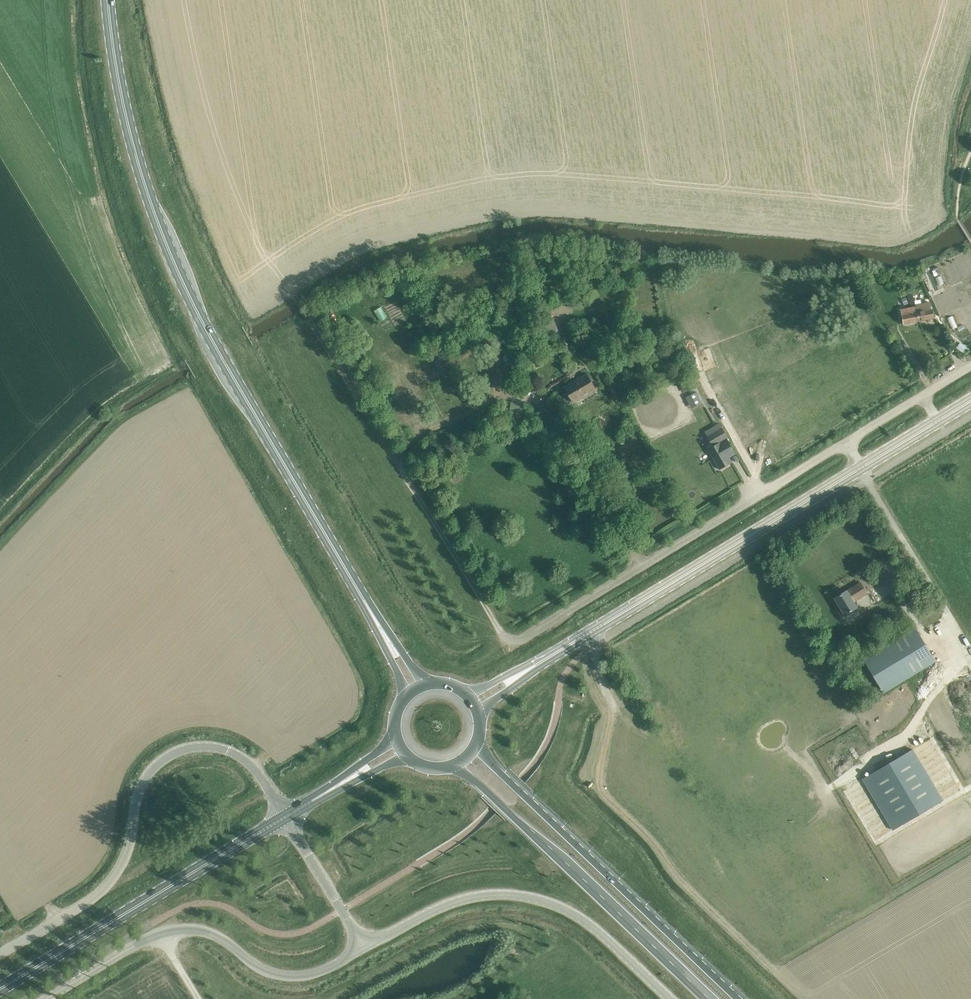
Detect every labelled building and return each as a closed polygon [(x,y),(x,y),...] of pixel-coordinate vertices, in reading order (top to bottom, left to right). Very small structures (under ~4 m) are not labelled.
[(916,313),(917,321),(933,318),(932,310),(930,310),(929,303),(915,305),(911,294),(907,296),(912,308),(914,313),(916,313)] [(914,313),(912,308),(902,310),(903,315),(901,315),(902,324),(917,321),(916,313),(914,313)] [(552,315),(544,318),(552,333),(559,331),(552,315)] [(462,334),(468,331),(463,320),(457,323),(462,334)] [(566,341),(561,343),(566,355),(571,352),(566,341)] [(959,343),(955,348),(959,350),(962,352),(966,347),(965,347),(959,343)] [(587,374),(564,388),(573,402),(595,389),(587,374)] [(687,374),(677,379),(683,390),(692,385),(687,374)] [(695,406),(701,403),(696,392),(690,395),(695,406)] [(730,445),(727,438),(722,428),(708,435),(713,446),(707,449),(720,469),(731,462),(723,448),(730,445)] [(868,595),(861,583),(835,599),(845,615),(856,608),(854,603),(868,595)] [(884,693),(936,662),(916,627),(863,659),(884,693)] [(892,829),(943,800),(913,749),(863,779),(892,829)]
